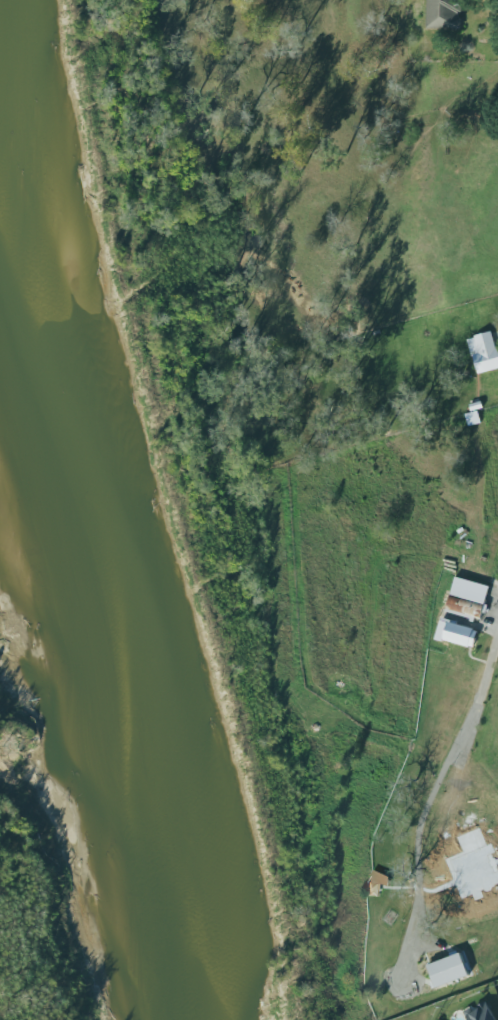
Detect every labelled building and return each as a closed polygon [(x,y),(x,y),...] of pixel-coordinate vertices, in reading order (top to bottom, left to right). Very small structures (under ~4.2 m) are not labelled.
[(461,28),(461,0),(428,0),(428,29),(461,28)] [(493,330),(497,348),(497,370),(478,376),(474,358),(472,359),(467,341),(474,338),(474,336),(493,330)] [(474,648),(479,629),(441,619),(436,639),(474,648)] [(367,895),(380,897),(381,885),(389,886),(390,875),(370,872),(367,895)] [(469,1019),(497,1019),(487,1001),(465,1012),(469,1019)]
